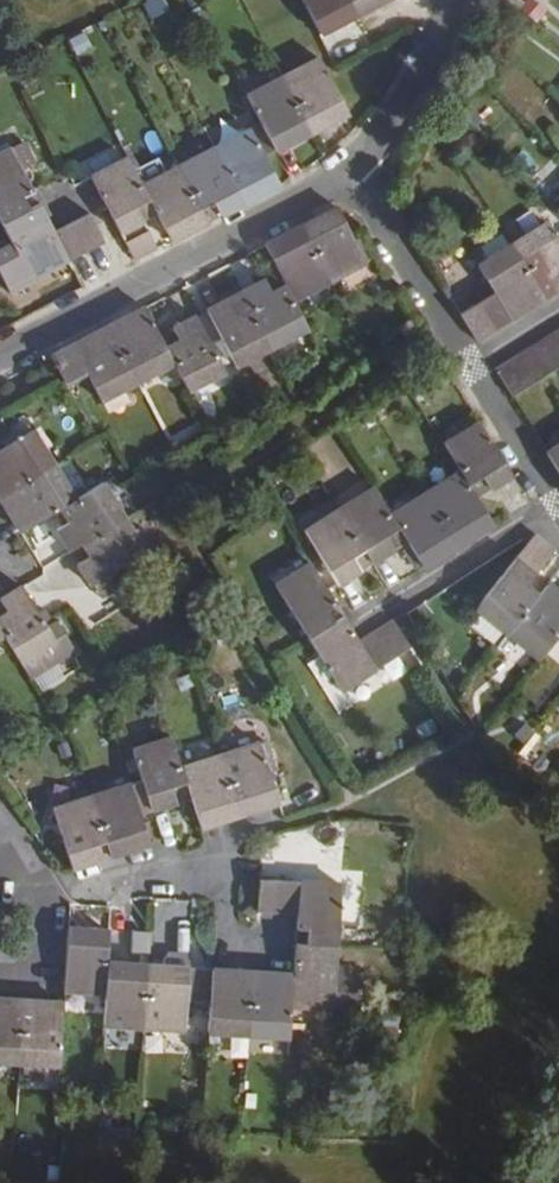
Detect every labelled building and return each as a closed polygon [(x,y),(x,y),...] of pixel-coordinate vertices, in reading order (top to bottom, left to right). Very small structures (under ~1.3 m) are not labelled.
[(321,36),(388,0),(302,0),(321,36)] [(318,59),(247,96),(276,152),(347,115),(318,59)] [(155,211),(157,216),(171,243),(208,224),(201,211),(214,205),(221,216),(279,186),(250,131),(143,188),(127,159),(92,178),(136,260),(159,249),(144,223),(141,217),(155,211)] [(88,215),(53,234),(17,164),(29,158),(22,144),(0,156),(0,220),(31,280),(103,244),(88,215)] [(266,278),(206,310),(236,367),(308,329),(294,301),(367,263),(338,207),(265,245),(286,285),(273,292),(266,278)] [(144,223),(157,216),(155,211),(141,217),(144,223)] [(473,305),(460,313),(477,341),(538,304),(530,292),(539,287),(546,299),(558,291),(558,243),(547,223),(500,252),(478,266),(487,281),(494,292),(473,305)] [(470,253),(478,266),(500,252),(492,239),(470,253)] [(466,293),(473,305),(494,292),(487,281),(466,293)] [(530,292),(538,304),(546,299),(539,287),(530,292)] [(88,373),(91,380),(102,402),(175,364),(189,391),(225,371),(196,315),(175,327),(182,341),(166,349),(145,309),(53,356),(67,385),(88,373)] [(494,368),(512,397),(558,368),(558,328),(494,368)] [(70,391),(91,380),(88,373),(67,385),(70,391)] [(329,571),(319,577),(328,591),(360,572),(353,560),(366,553),(372,564),(395,550),(388,538),(400,531),(408,543),(411,547),(422,565),(424,569),(493,525),(477,500),(470,488),(482,480),(490,492),(512,477),(478,423),(443,445),(460,471),(390,514),(374,488),(304,530),(329,571)] [(120,569),(145,554),(102,484),(74,500),(32,432),(0,450),(0,498),(21,533),(48,517),(56,512),(63,524),(55,529),(70,552),(78,547),(86,559),(78,565),(92,587),(120,569)] [(547,453),(558,472),(558,446),(547,453)] [(477,500),(490,492),(482,480),(470,488),(477,500)] [(56,512),(48,517),(55,529),(63,524),(56,512)] [(395,550),(408,543),(400,531),(388,538),(395,550)] [(535,576),(554,553),(534,535),(475,608),(538,660),(558,635),(558,614),(558,595),(546,585),(542,590),(531,581),(535,576)] [(70,552),(78,565),(86,559),(78,547),(70,552)] [(414,570),(422,565),(411,547),(403,552),(414,570)] [(353,560),(360,572),(372,564),(366,553),(353,560)] [(328,591),(319,577),(310,564),(276,585),(341,691),(411,648),(393,620),(358,640),(344,618),(336,623),(329,611),(337,606),(328,591)] [(128,582),(120,569),(92,587),(100,600),(128,582)] [(546,585),(535,576),(531,581),(542,590),(546,585)] [(546,585),(558,595),(558,589),(550,582),(546,585)] [(4,636),(31,679),(78,651),(60,623),(49,630),(23,587),(1,600),(5,606),(8,612),(0,618),(0,638),(4,636)] [(0,609),(0,618),(8,612),(5,606),(0,609)] [(336,623),(344,618),(337,606),(329,611),(336,623)] [(187,783),(192,798),(202,827),(278,803),(268,773),(259,746),(258,744),(182,768),(172,738),(132,750),(142,781),(53,809),(73,869),(97,861),(95,855),(110,851),(112,857),(150,845),(140,815),(178,803),(173,787),(187,783)] [(259,746),(268,773),(275,771),(266,744),(259,746)] [(178,803),(192,798),(187,783),(173,787),(178,803)] [(95,855),(97,861),(112,857),(110,851),(95,855)] [(304,945),(296,945),(295,974),(213,969),(209,1033),(291,1038),(292,1007),(360,1011),(363,973),(337,971),(343,885),(259,880),(258,911),(298,914),(297,930),(305,931),(304,945)] [(110,931),(69,928),(65,992),(106,995),(105,1026),(186,1031),(190,968),(108,962),(110,931)] [(297,930),(296,945),(304,945),(305,931),(297,930)] [(60,1066),(64,1003),(0,1000),(0,1063),(60,1066)]
